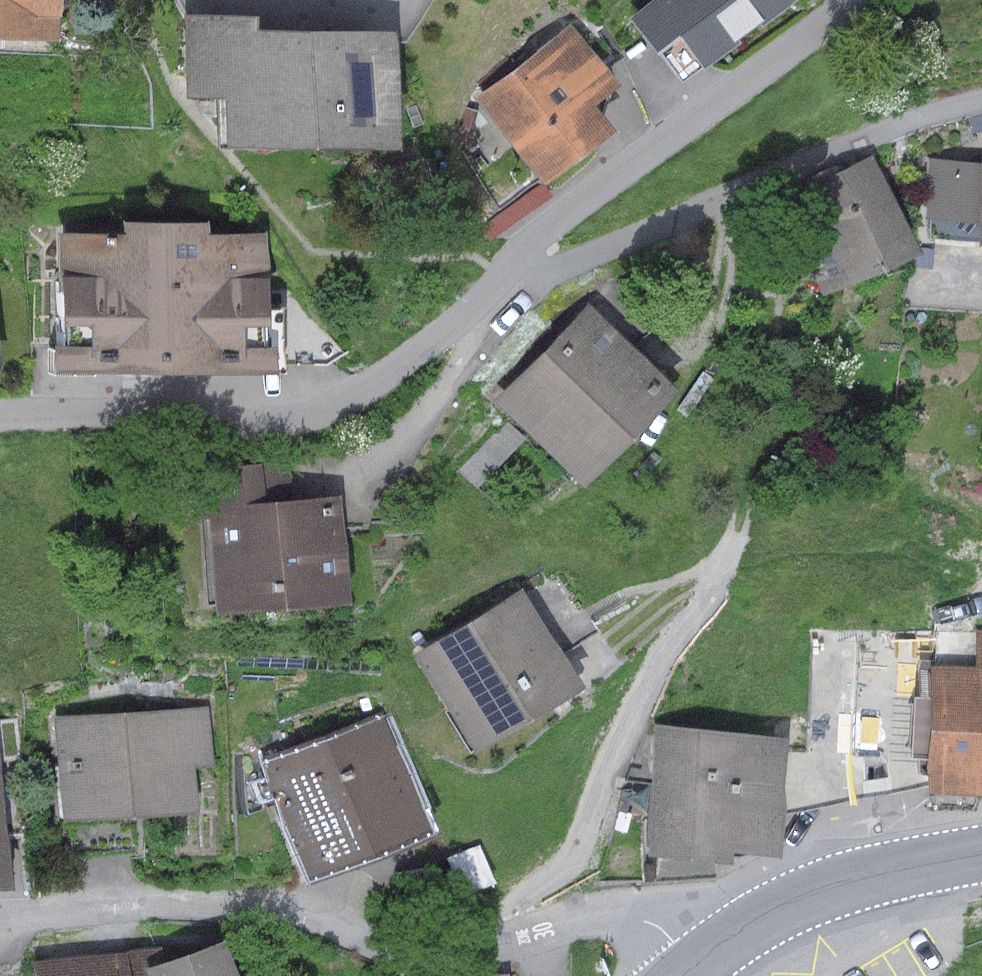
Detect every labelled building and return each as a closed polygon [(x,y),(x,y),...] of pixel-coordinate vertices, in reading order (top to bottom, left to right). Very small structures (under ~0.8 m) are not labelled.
[(55,37),(56,0),(0,0),(0,36),(55,37)] [(628,18),(679,85),(792,0),(652,0),(628,18)] [(308,145),(306,30),(255,30),(255,14),(181,15),(182,97),(220,96),(220,146),(308,145)] [(568,22),(473,97),(541,183),(611,128),(591,103),(616,83),(568,22)] [(306,30),(308,145),(393,144),(392,29),(306,30)] [(930,158),(924,239),(981,244),(981,139),(980,162),(930,158)] [(872,156),(804,186),(827,239),(801,251),(820,295),(915,253),(872,156)] [(54,231),(53,324),(82,324),(82,344),(47,344),(47,372),(270,373),(270,345),(237,345),(237,323),(263,323),(264,232),(203,232),(203,220),(117,219),(117,231),(54,231)] [(585,309),(491,397),(572,482),(666,394),(585,309)] [(261,462),(189,469),(193,518),(203,517),(212,613),(349,600),(340,496),(264,503),(261,462)] [(522,588),(413,654),(471,750),(580,684),(522,588)] [(977,630),(975,668),(928,666),(922,791),(981,794),(981,631),(977,630)] [(208,708),(53,717),(59,820),(194,812),(192,768),(211,767),(208,708)] [(381,711),(258,759),(307,882),(429,834),(381,711)] [(708,861),(721,731),(655,725),(642,854),(708,861)] [(721,731),(708,861),(727,863),(728,852),(775,856),(787,738),(721,731)] [(0,809),(0,888),(9,888),(2,808),(0,809)] [(145,967),(149,975),(236,975),(223,940),(158,963),(145,967)] [(32,960),(33,975),(149,975),(145,967),(158,963),(157,949),(32,960)]
